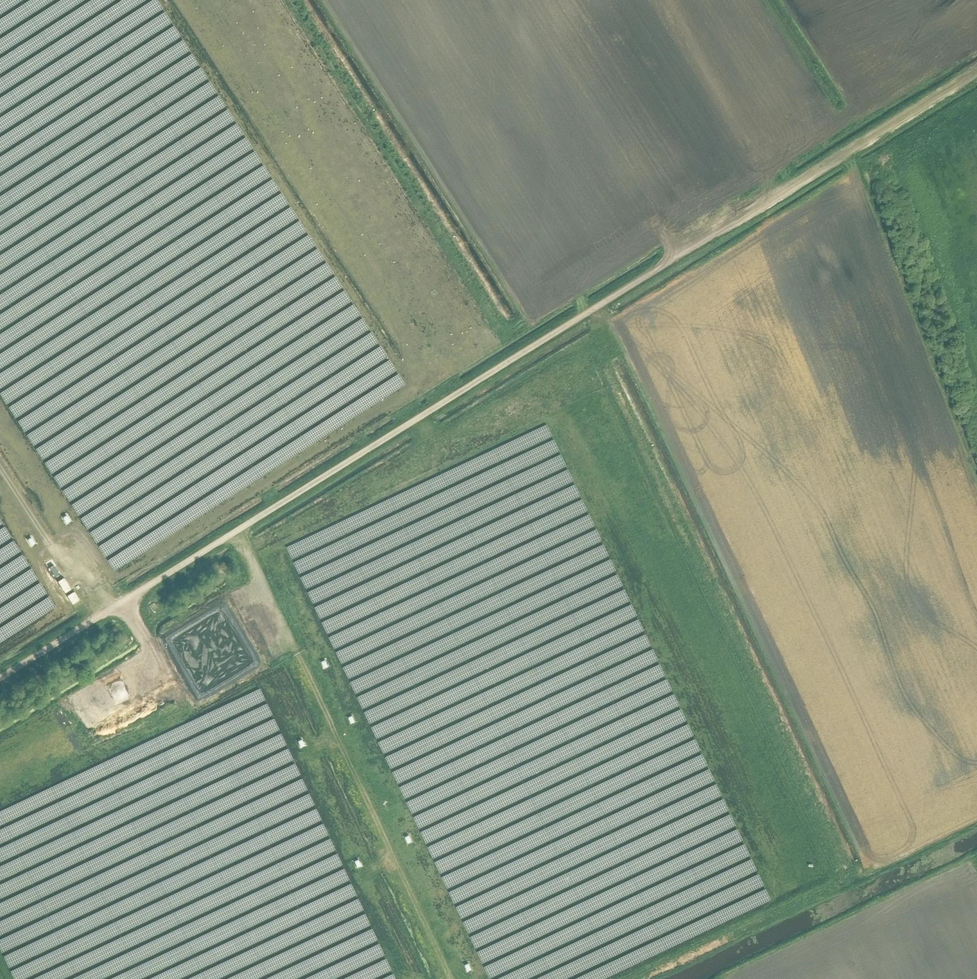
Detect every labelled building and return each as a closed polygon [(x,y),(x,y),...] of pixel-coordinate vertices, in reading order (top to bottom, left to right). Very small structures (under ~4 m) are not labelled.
[(64,577),(58,581),(65,592),(71,588),(64,577)] [(67,595),(73,604),(79,599),(74,591),(67,595)]
